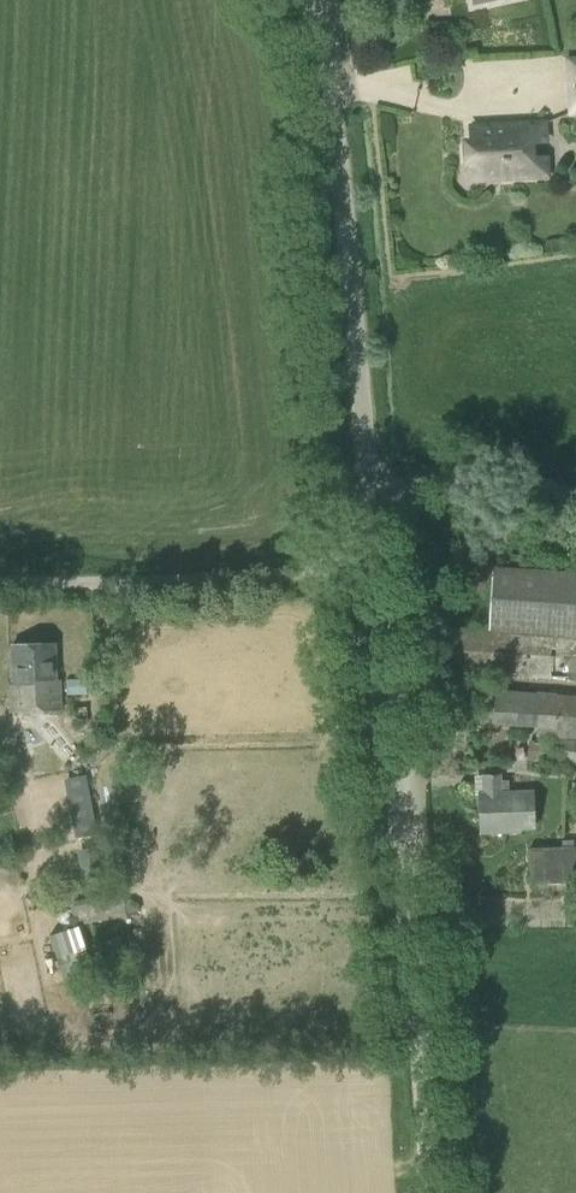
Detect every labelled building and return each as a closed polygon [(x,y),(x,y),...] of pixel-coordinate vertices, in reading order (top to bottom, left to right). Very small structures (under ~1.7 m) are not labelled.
[(575,115),(575,56),(564,57),(568,115),(575,115)] [(466,164),(472,164),(473,180),(547,175),(546,157),(531,158),(530,142),(545,142),(544,123),(470,128),(470,144),(465,144),(466,164)] [(493,571),(490,629),(440,626),(437,672),(575,681),(575,576),(493,571)] [(13,684),(9,684),(10,713),(61,711),(60,681),(57,681),(55,644),(11,646),(13,684)] [(87,679),(68,680),(68,695),(87,694),(87,679)] [(537,724),(536,741),(529,740),(527,761),(575,766),(575,694),(539,691),(539,693),(497,690),(495,717),(537,724)] [(87,707),(73,707),(73,720),(87,720),(87,707)] [(89,773),(69,776),(75,814),(95,811),(89,773)] [(502,774),(482,776),(482,795),(479,795),(481,833),(509,831),(509,829),(535,828),(532,791),(502,793),(502,774)] [(529,848),(531,885),(575,882),(575,870),(575,846),(529,848)] [(95,847),(79,850),(84,879),(100,876),(95,847)] [(71,907),(75,926),(126,917),(123,897),(71,907)] [(79,929),(51,937),(65,984),(80,980),(133,964),(124,936),(120,937),(85,948),(79,929)]
